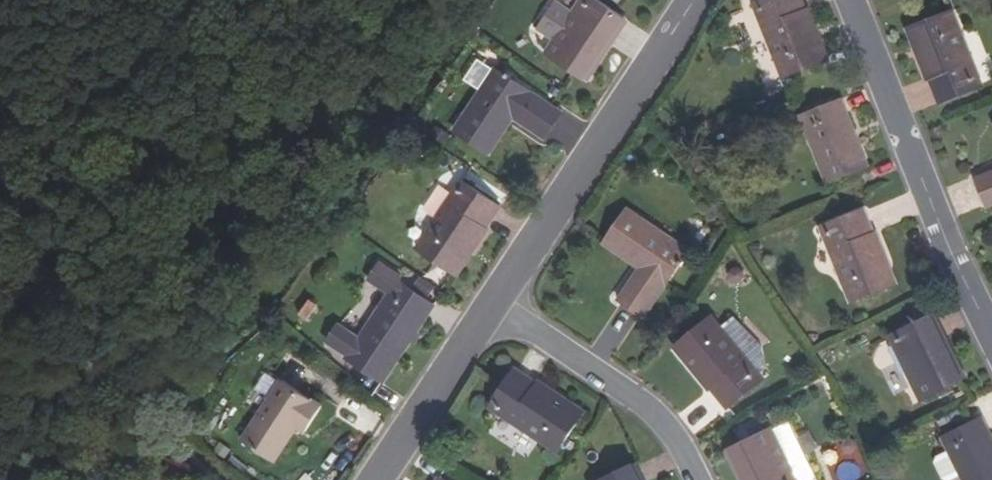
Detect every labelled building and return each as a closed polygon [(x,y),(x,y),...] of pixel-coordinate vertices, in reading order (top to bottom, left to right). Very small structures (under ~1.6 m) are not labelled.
[(576,75),(602,37),(606,40),(622,18),(595,0),(577,0),(559,26),(541,52),(576,75)] [(577,0),(552,0),(542,15),(559,26),(577,0)] [(801,0),(756,0),(751,2),(781,77),(824,59),(801,0)] [(982,86),(952,11),(908,28),(938,103),(982,86)] [(580,78),(606,40),(602,37),(576,75),(580,78)] [(558,114),(492,69),(451,130),(484,154),(510,116),(541,138),(558,114)] [(866,166),(839,98),(798,114),(825,182),(866,166)] [(968,180),(980,208),(991,203),(991,170),(968,180)] [(497,206),(459,180),(414,248),(452,272),(497,206)] [(598,242),(636,267),(614,299),(640,315),(684,249),(621,207),(598,242)] [(892,285),(862,209),(819,226),(849,301),(892,285)] [(369,321),(348,308),(337,324),(358,338),(356,340),(392,365),(432,304),(396,279),(400,274),(383,263),(371,280),(388,291),(369,321)] [(324,291),(316,286),(307,298),(315,303),(324,291)] [(928,315),(885,335),(917,400),(954,382),(933,340),(938,338),(928,315)] [(759,376),(706,316),(671,347),(724,407),(759,376)] [(938,338),(933,340),(954,382),(959,380),(938,338)] [(580,413),(512,369),(486,407),(555,452),(580,413)] [(240,436),(271,456),(295,420),(303,426),(319,401),(280,375),(257,411),(240,436)] [(959,479),(991,479),(991,446),(979,418),(938,438),(959,479)] [(734,446),(750,479),(795,479),(769,428),(734,446)] [(744,479),(750,479),(734,446),(728,448),(744,479)] [(598,479),(635,479),(627,465),(598,479)]
